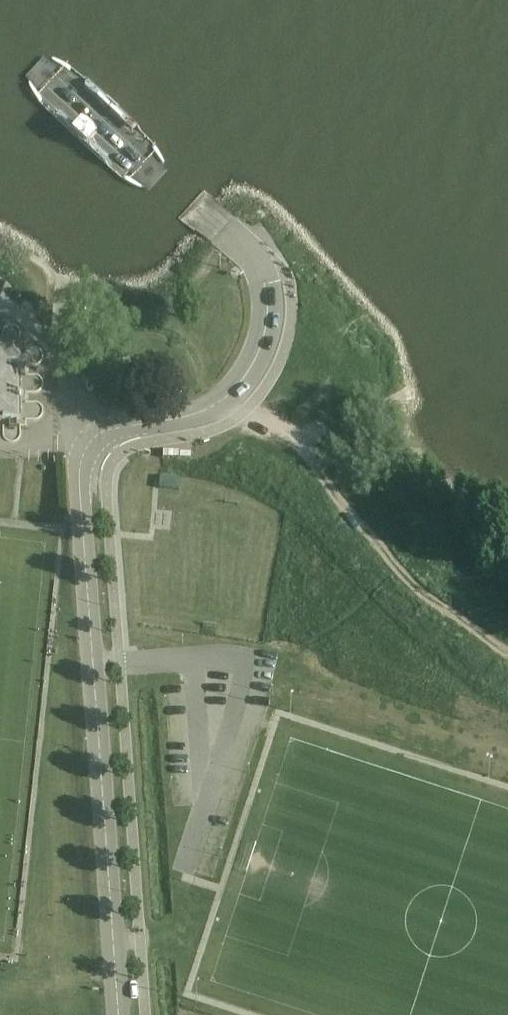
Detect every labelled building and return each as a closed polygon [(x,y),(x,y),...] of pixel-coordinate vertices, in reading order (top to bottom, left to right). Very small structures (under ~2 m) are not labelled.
[(0,346),(0,419),(20,419),(19,346),(0,346)]
